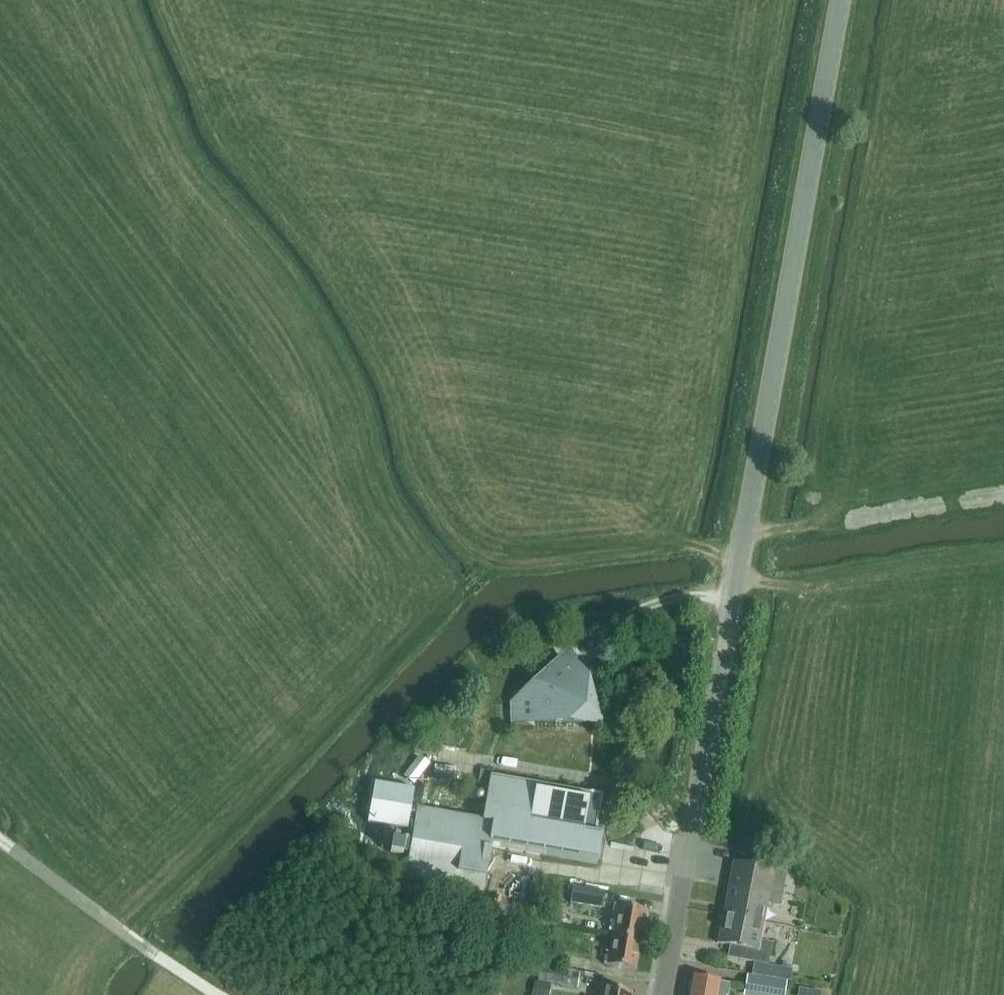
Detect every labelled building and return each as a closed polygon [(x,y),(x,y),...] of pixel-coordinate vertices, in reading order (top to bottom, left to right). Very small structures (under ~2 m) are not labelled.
[(533,687),(530,684),(511,703),(512,724),(533,724),(534,721),(583,722),(603,721),(597,706),(606,703),(601,678),(587,682),(565,658),(533,687)] [(438,765),(465,767),(466,754),(439,752),(438,765)] [(602,833),(596,832),(603,792),(492,773),(484,819),(418,807),(403,893),(479,917),(491,847),(544,856),(544,855),(596,863),(602,833)] [(374,782),(367,823),(407,830),(414,789),(374,782)] [(728,887),(722,915),(763,923),(767,904),(780,907),(786,873),(745,865),(732,863),(728,887)] [(601,907),(604,890),(572,885),(569,902),(601,907)] [(646,910),(614,904),(612,917),(616,917),(613,935),(641,940),(646,910)] [(729,945),(727,956),(740,958),(739,960),(768,965),(773,943),(760,940),(763,923),(722,915),(717,943),(729,945)] [(606,952),(604,964),(635,970),(641,940),(613,935),(610,952),(606,952)] [(587,968),(590,957),(566,952),(563,964),(587,968)] [(576,988),(579,973),(539,966),(537,981),(550,983),(576,988)] [(756,975),(779,979),(780,971),(757,967),(756,975)] [(751,994),(783,994),(786,980),(779,979),(756,975),(747,973),(744,989),(752,990),(751,994)] [(689,990),(691,991),(690,994),(726,994),(727,994),(728,983),(694,976),(693,981),(691,980),(689,990)] [(531,994),(548,994),(550,983),(537,981),(534,980),(531,994)] [(600,986),(599,994),(631,994),(632,992),(600,986)]
